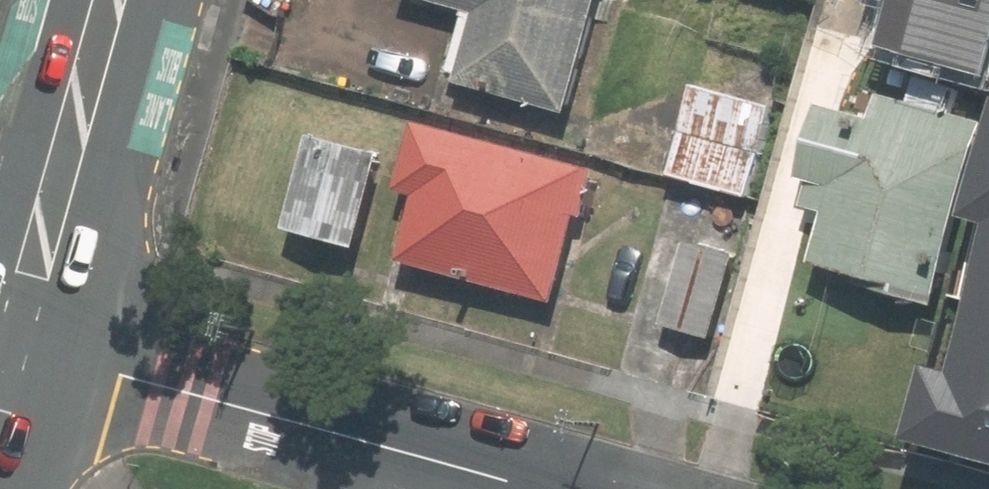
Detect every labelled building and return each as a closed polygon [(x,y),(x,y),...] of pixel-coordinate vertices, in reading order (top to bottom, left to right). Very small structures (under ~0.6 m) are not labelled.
[(564,124),(599,0),(395,0),(395,1),(463,20),(444,91),(564,124)] [(772,113),(690,91),(666,179),(748,201),(772,113)] [(847,125),(813,115),(788,208),(821,218),(803,283),(931,318),(982,130),(855,95),(847,125)] [(580,232),(577,231),(591,180),(410,130),(392,195),(410,200),(392,264),(559,310),(580,232)] [(382,165),(303,143),(277,239),(355,260),(382,165)] [(979,229),(988,232),(988,191),(979,229)] [(741,211),(706,201),(699,227),(734,237),(741,211)] [(734,265),(679,250),(656,335),(711,350),(734,265)]
